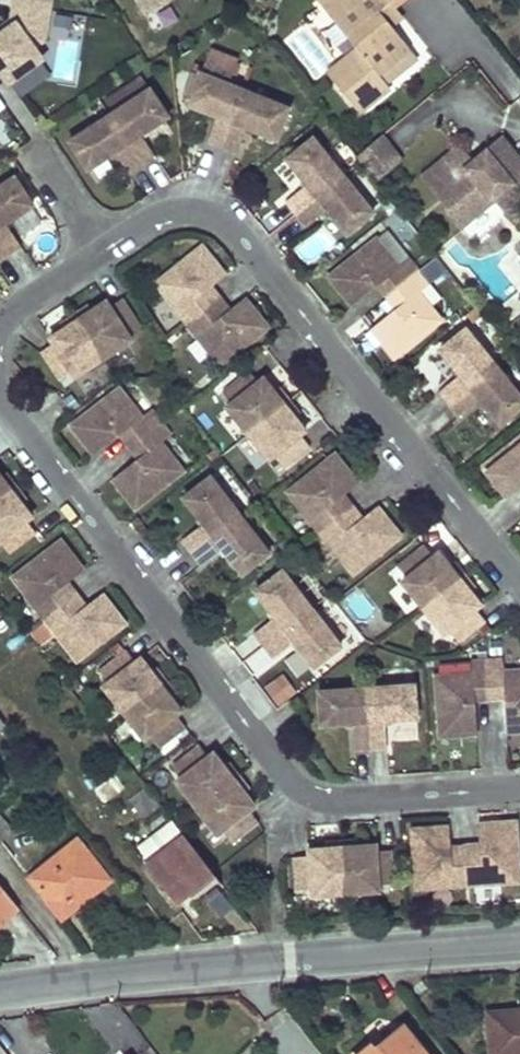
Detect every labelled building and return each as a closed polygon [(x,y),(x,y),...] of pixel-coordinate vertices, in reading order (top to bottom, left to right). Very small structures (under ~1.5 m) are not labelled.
[(12,3),(47,9),(48,0),(12,0),(12,3)] [(179,20),(170,0),(135,0),(149,32),(179,20)] [(324,8),(356,48),(327,72),(358,111),(389,86),(386,83),(378,72),(409,47),(390,25),(378,10),(388,2),(390,0),(334,0),(324,8)] [(390,25),(400,17),(388,2),(378,10),(390,25)] [(0,43),(0,74),(7,83),(39,60),(31,48),(42,40),(47,9),(12,3),(9,20),(13,25),(0,34),(0,39),(2,42),(0,43)] [(0,27),(0,34),(13,25),(9,20),(0,27)] [(409,47),(378,72),(386,83),(417,58),(409,47)] [(201,73),(229,84),(237,61),(210,50),(201,73)] [(55,78),(72,78),(72,58),(56,58),(55,78)] [(215,116),(205,142),(221,149),(244,90),(229,84),(201,73),(199,72),(186,105),(215,116)] [(168,116),(148,85),(107,113),(141,164),(155,154),(141,134),(168,116)] [(244,90),(221,149),(237,155),(248,127),(277,138),(289,107),(244,90)] [(113,151),(127,172),(141,164),(107,113),(66,140),(86,170),(113,151)] [(381,133),(355,153),(376,179),(401,158),(381,133)] [(424,174),(438,191),(447,184),(458,198),(450,205),(446,208),(459,224),(496,194),(503,189),(515,204),(519,200),(519,160),(501,136),(471,160),(459,146),(424,174)] [(308,186),(286,203),(296,217),(345,177),(314,139),(288,160),(308,186)] [(13,177),(0,186),(0,246),(6,255),(20,246),(5,223),(31,206),(13,177)] [(345,177),(296,217),(307,230),(328,212),(349,238),(376,216),(345,177)] [(447,184),(438,191),(450,205),(458,198),(447,184)] [(515,204),(503,189),(496,194),(509,209),(515,204)] [(332,279),(356,308),(379,288),(385,282),(396,292),(421,272),(411,259),(400,269),(379,242),(332,279)] [(188,324),(214,302),(206,291),(213,285),(226,275),(202,246),(156,284),(188,324)] [(432,284),(421,272),(396,292),(406,306),(399,311),(374,331),(397,360),(443,322),(421,293),(432,284)] [(385,282),(379,288),(388,299),(396,292),(385,282)] [(214,302),(222,296),(213,285),(206,291),(214,302)] [(396,292),(388,299),(399,311),(406,306),(396,292)] [(224,313),(231,307),(222,296),(214,302),(224,313)] [(231,307),(224,313),(214,302),(188,324),(221,364),(267,326),(244,297),(231,307)] [(77,319),(103,359),(131,341),(127,335),(141,327),(122,298),(109,307),(105,301),(91,310),(77,319)] [(91,310),(87,305),(73,314),(77,319),(91,310)] [(77,319),(73,314),(61,322),(64,327),(77,319)] [(72,372),(75,378),(103,359),(77,319),(64,327),(48,338),(52,344),(40,352),(58,380),(72,372)] [(462,375),(440,393),(449,406),(497,366),(466,330),(441,351),(462,375)] [(449,406),(461,419),(482,402),(504,427),(519,413),(519,394),(497,366),(449,406)] [(250,436),(286,406),(277,394),(264,379),(259,383),(248,370),(222,392),(233,405),(228,409),(250,436)] [(138,443),(164,421),(154,409),(143,418),(122,391),(75,429),(99,459),(122,441),(130,434),(138,443)] [(277,394),(286,406),(292,401),(281,391),(277,394)] [(302,413),(292,401),(286,406),(297,418),(302,413)] [(309,432),(297,418),(286,406),(250,436),(272,463),(276,459),(286,471),(312,449),(302,437),(309,432)] [(165,445),(176,436),(164,421),(138,443),(149,457),(140,464),(117,483),(139,510),(187,472),(165,445)] [(130,434),(122,441),(129,450),(138,443),(130,434)] [(484,467),(509,495),(519,486),(519,438),(484,467)] [(138,443),(129,450),(140,464),(149,457),(138,443)] [(338,456),(291,493),(323,535),(350,512),(340,501),(348,495),(361,486),(338,456)] [(12,490),(18,484),(9,471),(2,476),(12,490)] [(12,490),(2,476),(0,474),(0,499),(12,490)] [(206,526),(185,542),(194,555),(243,518),(215,481),(187,502),(206,526)] [(22,502),(28,497),(18,484),(12,490),(22,502)] [(22,502),(12,490),(0,499),(0,541),(11,554),(39,532),(28,519),(33,516),(22,502)] [(348,495),(340,501),(350,512),(357,508),(348,495)] [(350,512),(323,535),(355,575),(403,539),(378,508),(365,518),(358,524),(350,512)] [(357,508),(350,512),(358,524),(365,518),(357,508)] [(243,518),(194,555),(204,568),(226,551),(246,576),(272,556),(243,518)] [(49,620),(73,601),(64,588),(72,582),(84,573),(62,544),(17,578),(49,620)] [(425,609),(461,579),(451,567),(441,554),(435,558),(425,545),(398,567),(409,580),(404,584),(425,609)] [(457,563),(451,567),(461,579),(467,575),(457,563)] [(279,617),(257,634),(266,647),(314,610),(286,572),(260,592),(279,617)] [(467,575),(461,579),(473,593),(479,589),(467,575)] [(473,593),(461,579),(425,609),(447,637),(451,632),(462,645),(488,623),(478,611),(484,606),(473,593)] [(73,601),(81,595),(72,582),(64,588),(73,601)] [(82,612),(90,606),(81,595),(73,601),(82,612)] [(73,601),(49,620),(79,659),(124,625),(102,597),(90,606),(82,612),(73,601)] [(314,610),(266,647),(277,659),(297,644),(316,668),(343,647),(314,610)] [(124,716),(163,686),(154,672),(143,658),(137,662),(129,651),(101,672),(110,683),(103,688),(124,716)] [(489,661),(491,692),(508,692),(508,700),(510,733),(519,732),(519,673),(507,674),(506,659),(489,661)] [(476,676),(438,678),(443,737),(480,734),(477,702),(477,694),(491,692),(489,661),(475,661),(476,676)] [(163,686),(169,682),(159,668),(154,672),(163,686)] [(273,706),(297,697),(288,674),(264,682),(273,706)] [(174,699),(180,694),(169,682),(163,686),(174,699)] [(185,714),(174,699),(163,686),(124,716),(145,744),(153,739),(161,750),(189,729),(181,718),(185,714)] [(420,719),(417,686),(369,690),(374,751),(390,750),(387,722),(420,719)] [(356,726),(359,752),(374,751),(369,690),(323,694),(325,728),(356,726)] [(491,692),(477,694),(477,702),(492,701),(491,692)] [(508,692),(491,692),(492,701),(508,700),(508,692)] [(199,809),(236,780),(225,765),(215,752),(210,757),(201,745),(175,765),(184,778),(178,782),(199,809)] [(236,780),(243,775),(231,760),(225,765),(236,780)] [(247,793),(253,788),(243,775),(236,780),(247,793)] [(257,807),(247,793),(236,780),(199,809),(219,835),(225,831),(235,843),(261,823),(252,811),(257,807)] [(149,797),(135,808),(143,816),(156,806),(149,797)] [(0,841),(12,832),(0,816),(0,841)] [(468,855),(471,887),(519,884),(519,845),(518,824),(482,827),(483,843),(484,854),(468,855)] [(471,887),(468,855),(455,856),(455,845),(454,829),(414,831),(418,891),(471,887)] [(185,837),(145,869),(173,906),(214,875),(185,837)] [(345,849),(343,838),(328,839),(328,850),(345,849)] [(360,848),(360,838),(343,838),(345,849),(360,848)] [(76,842),(62,853),(93,892),(107,882),(76,842)] [(483,843),(468,844),(468,855),(484,854),(483,843)] [(468,844),(455,845),(455,856),(468,855),(468,844)] [(360,848),(345,849),(348,895),(380,893),(380,887),(396,886),(394,852),(378,852),(377,847),(360,848)] [(315,897),(348,895),(345,849),(328,850),(313,851),(313,856),(296,857),(298,893),(315,892),(315,897)] [(62,853),(28,880),(60,918),(93,892),(62,853)] [(16,908),(0,888),(0,923),(16,908)] [(486,1016),(489,1053),(519,1053),(519,1011),(515,1012),(515,1015),(486,1016)] [(358,1053),(422,1053),(401,1027),(372,1048),(369,1046),(358,1053)]
